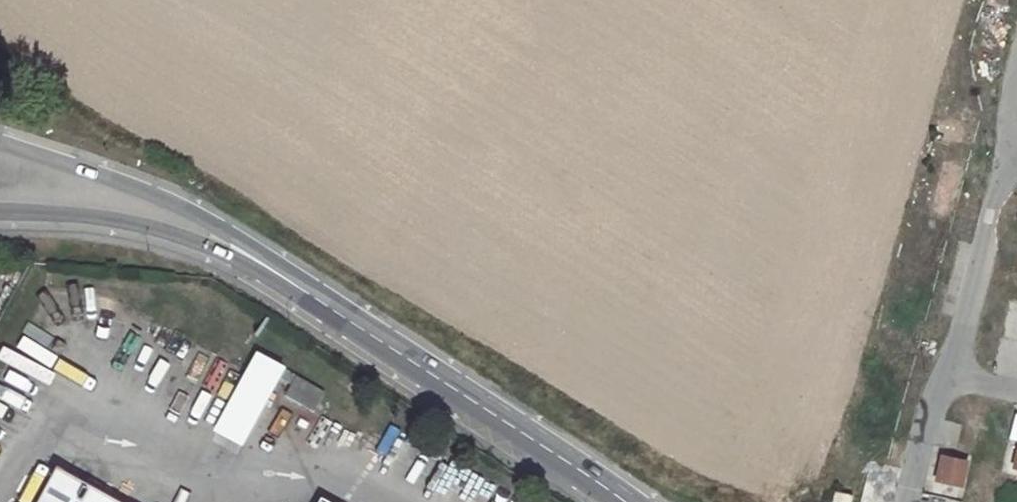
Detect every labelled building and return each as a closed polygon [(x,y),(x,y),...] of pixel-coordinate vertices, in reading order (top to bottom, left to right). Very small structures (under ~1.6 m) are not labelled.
[(287,400),(317,405),(321,385),(291,380),(287,400)] [(388,425),(374,452),(388,460),(403,433),(388,425)] [(949,483),(954,458),(942,455),(937,479),(949,483)] [(961,486),(967,461),(954,458),(949,483),(961,486)] [(59,465),(38,501),(126,501),(59,465)]
